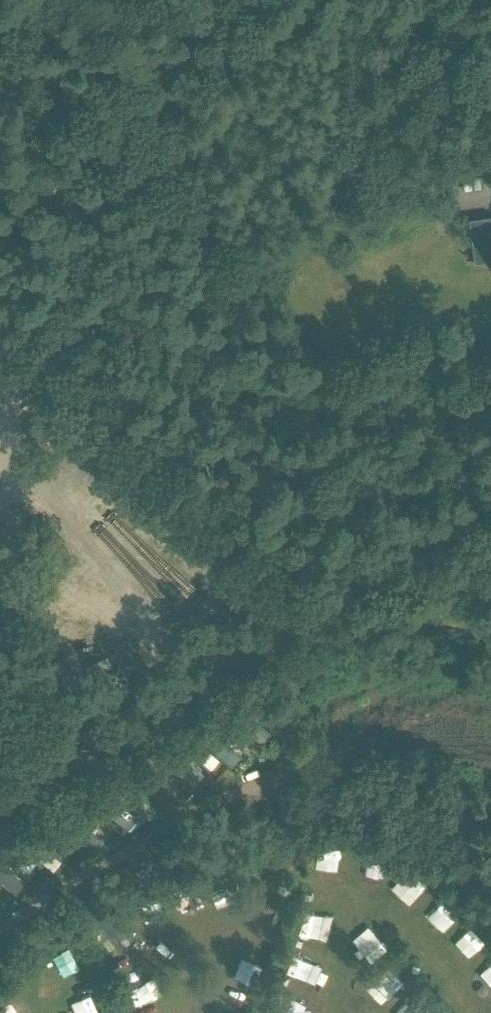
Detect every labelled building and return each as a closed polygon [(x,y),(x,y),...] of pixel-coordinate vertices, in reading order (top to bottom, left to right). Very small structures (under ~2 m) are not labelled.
[(471,220),(477,260),(490,258),(490,217),(471,220)]
